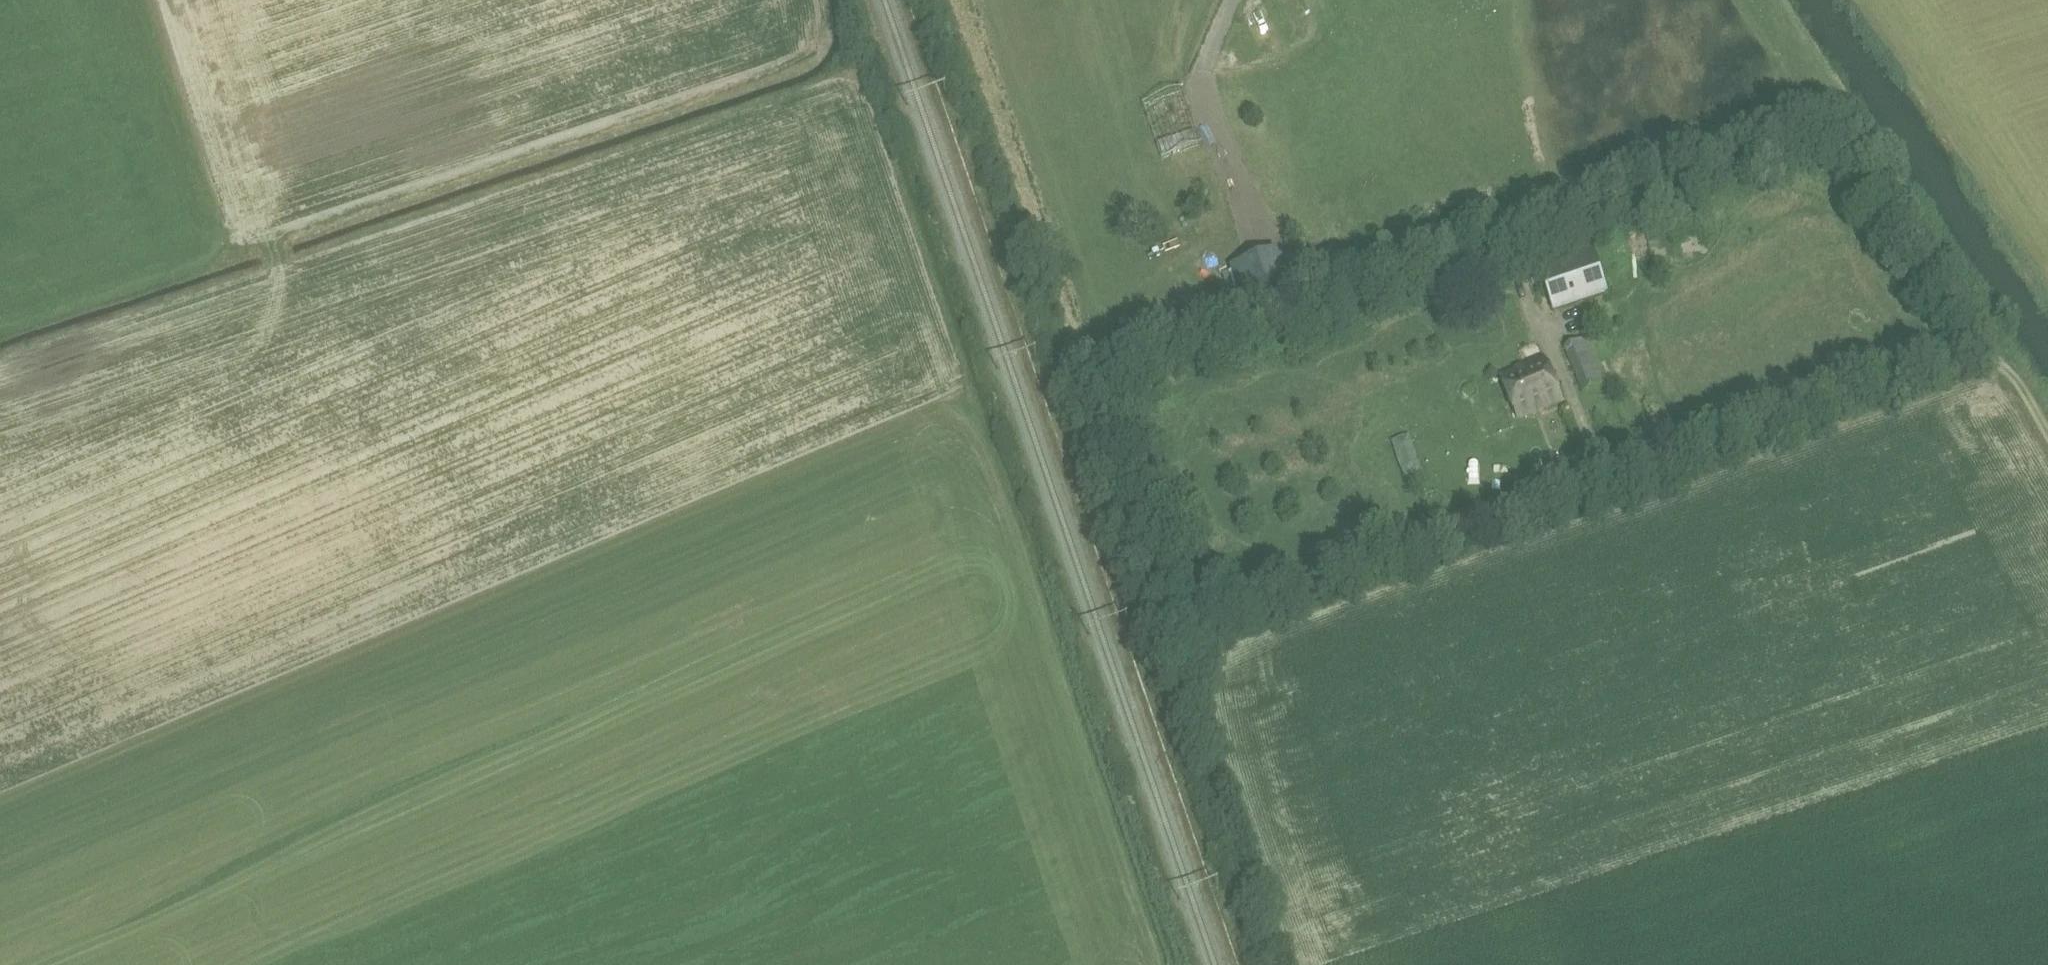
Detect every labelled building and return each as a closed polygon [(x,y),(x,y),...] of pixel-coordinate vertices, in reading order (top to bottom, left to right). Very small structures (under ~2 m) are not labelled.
[(1196,143),(1209,138),(1199,112),(1186,117),(1196,143)] [(1554,313),(1608,290),(1588,242),(1533,265),(1554,313)] [(1444,313),(1441,308),(1433,312),(1436,318),(1444,313)] [(1588,339),(1566,348),(1584,390),(1605,381),(1588,339)] [(1564,401),(1546,357),(1501,375),(1519,418),(1564,401)]
